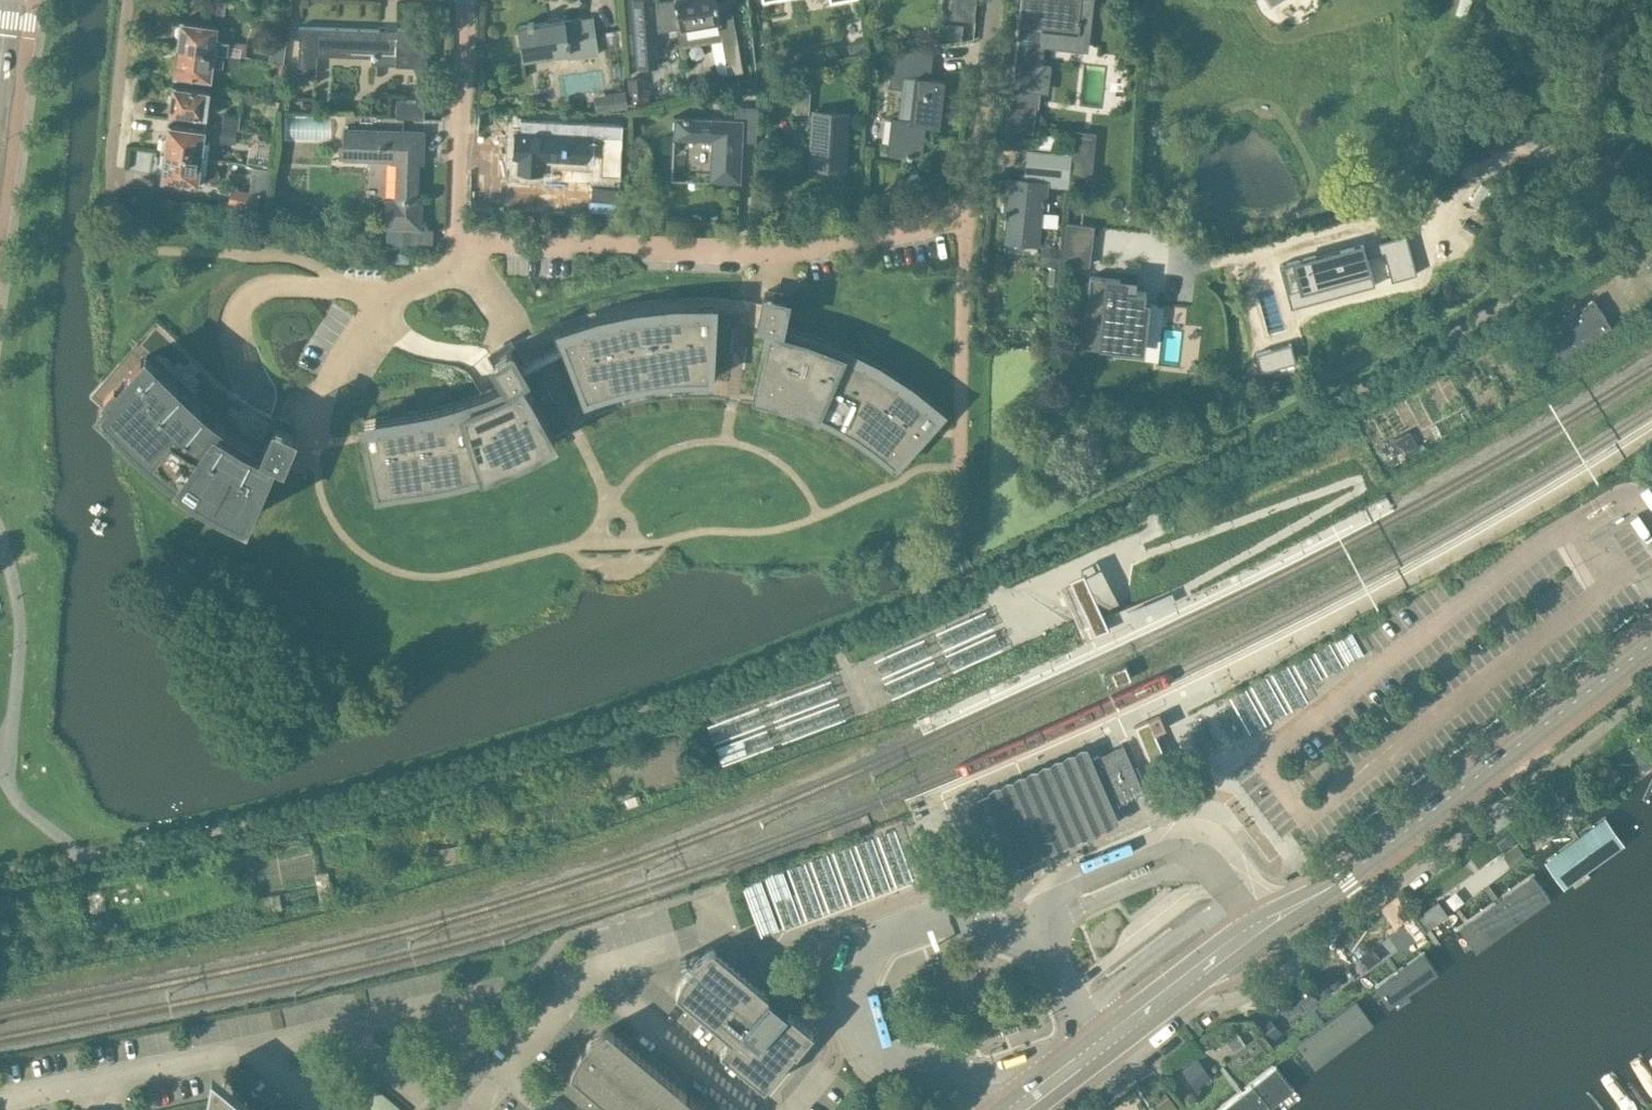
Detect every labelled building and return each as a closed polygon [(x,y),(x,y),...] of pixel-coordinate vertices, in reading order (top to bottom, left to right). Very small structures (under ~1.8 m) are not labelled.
[(637,67),(657,64),(655,31),(655,22),(667,22),(668,28),(719,20),(715,0),(658,0),(653,0),(633,0),(637,67)] [(951,16),(975,20),(978,0),(953,0),(951,16)] [(1011,80),(1022,81),(1022,87),(1046,90),(1049,66),(1037,64),(1040,39),(1085,44),(1091,0),(1019,0),(1016,25),(1018,25),(1011,80)] [(518,25),(522,58),(568,51),(569,57),(597,53),(592,16),(563,20),(563,18),(534,22),(533,20),(527,21),(527,23),(518,25)] [(179,35),(178,46),(228,51),(228,46),(229,42),(216,40),(218,23),(182,18),(181,23),(177,24),(176,32),(179,35)] [(397,26),(397,28),(300,24),(298,72),(317,73),(317,53),(372,55),(372,61),(396,62),(396,64),(426,65),(427,27),(397,26)] [(284,39),(270,37),(268,59),(282,61),(284,39)] [(228,46),(228,51),(246,54),(247,44),(229,42),(228,46)] [(227,54),(228,51),(178,46),(176,57),(172,59),(171,65),(175,68),(175,72),(211,77),(212,65),(217,65),(219,53),(227,54)] [(943,79),(926,77),(930,46),(892,51),(887,85),(901,87),(897,117),(891,117),(887,150),(906,153),(905,154),(911,155),(912,153),(920,154),(924,123),(937,124),(943,79)] [(641,77),(629,77),(631,102),(648,101),(647,90),(642,90),(641,77)] [(806,112),(807,81),(793,80),(792,112),(806,112)] [(170,110),(206,114),(209,86),(173,82),(173,88),(168,89),(168,96),(171,99),(170,110)] [(595,110),(625,105),(623,91),(603,94),(604,99),(594,101),(595,110)] [(424,98),(396,97),(395,114),(423,116),(424,98)] [(733,118),(672,115),(671,137),(710,138),(708,180),(738,181),(740,139),(754,140),(755,106),(734,105),(733,118)] [(846,112),(813,110),(810,166),(843,169),(846,112)] [(510,116),(509,151),(608,157),(604,122),(510,116)] [(162,136),(161,148),(202,153),(204,138),(226,141),(227,131),(205,128),(205,125),(169,120),(167,134),(162,136)] [(424,129),(344,126),(342,157),(395,159),(394,198),(385,198),(383,226),(402,226),(401,244),(432,242),(432,227),(421,227),(422,199),(417,198),(418,167),(422,167),(424,129)] [(1056,149),(1056,133),(1036,132),(1036,148),(1056,149)] [(1074,133),(1069,183),(1091,185),(1096,135),(1074,133)] [(199,181),(202,153),(161,148),(159,160),(163,165),(162,176),(199,181)] [(1029,149),(1025,179),(1047,181),(1048,178),(1068,180),(1071,154),(1029,149)] [(1025,179),(1008,176),(1004,212),(1008,213),(1005,238),(1037,242),(1040,212),(1046,213),(1048,200),(1045,199),(1047,181),(1025,179)] [(268,196),(232,187),(229,202),(264,210),(268,196)] [(1363,241),(1279,265),(1291,308),(1375,286),(1363,241)] [(1064,247),(1062,261),(1067,262),(1088,265),(1090,250),(1064,247)] [(1392,281),(1417,274),(1413,259),(1388,266),(1392,281)] [(1085,325),(1083,344),(1099,346),(1112,348),(1113,337),(1143,340),(1144,331),(1145,331),(1146,326),(1145,325),(1147,308),(1148,303),(1143,302),(1144,292),(1146,292),(1146,291),(1127,289),(1128,280),(1120,279),(1090,275),(1084,325),(1085,325)] [(755,395),(753,403),(755,403),(764,405),(784,411),(793,414),(813,421),(820,425),(840,435),(847,440),(866,452),(872,457),(891,472),(895,466),(931,427),(937,420),(939,417),(943,413),(944,413),(945,411),(929,399),(913,386),(897,375),(880,365),(863,356),(846,347),(827,340),(809,333),(782,326),(784,320),(788,301),(789,294),(778,291),(778,292),(768,290),(767,293),(764,304),(764,305),(762,314),(761,323),(770,325),(769,331),(768,331),(755,395)] [(376,417),(362,419),(363,421),(364,427),(365,432),(367,440),(378,491),(381,491),(394,488),(410,486),(411,486),(428,483),(430,483),(448,480),(449,479),(465,475),(467,475),(485,470),(486,469),(502,464),(503,463),(522,455),(536,448),(537,448),(556,438),(567,431),(568,430),(575,427),(579,424),(581,423),(592,417),(594,416),(605,412),(622,406),(631,405),(645,401),(651,400),(658,399),(672,398),(680,397),(686,397),(709,397),(711,397),(725,399),(726,399),(732,400),(738,401),(743,401),(753,403),(755,395),(768,331),(769,331),(770,325),(761,323),(762,314),(764,305),(764,304),(745,301),(739,300),(730,299),(710,298),(694,298),(674,298),(655,300),(635,302),(615,306),(592,312),(573,318),(558,323),(536,333),(530,335),(512,344),(510,342),(501,347),(491,352),(507,380),(498,385),(495,387),(490,389),(481,392),(480,393),(460,400),(447,404),(438,406),(432,408),(415,411),(398,413),(376,417)] [(1593,298),(1544,330),(1562,357),(1611,325),(1593,298)] [(99,386),(90,396),(101,405),(102,406),(103,408),(113,416),(114,417),(123,427),(126,429),(131,435),(137,441),(138,442),(150,454),(153,456),(165,466),(167,468),(180,478),(182,479),(196,488),(200,490),(213,498),(214,499),(229,506),(236,510),(248,516),(253,506),(259,491),(272,462),(273,458),(272,458),(274,453),(284,457),(296,429),(295,429),(297,425),(278,416),(277,416),(276,418),(271,416),(270,415),(262,412),(260,410),(247,402),(239,397),(236,394),(235,394),(228,388),(217,380),(205,368),(192,356),(178,342),(167,331),(163,328),(159,324),(156,321),(106,377),(99,386)] [(1276,367),(1271,348),(1256,352),(1261,371),(1276,367)] [(1229,696),(1249,731),(1307,699),(1302,688),(1345,664),(1340,655),(1347,650),(1339,635),(1229,696)] [(969,812),(989,859),(1014,849),(1056,830),(1058,834),(1109,812),(1107,808),(1113,805),(1144,792),(1124,746),(1093,759),(1001,799),(997,791),(990,794),(978,799),(981,807),(969,812)] [(989,791),(990,794),(997,791),(1001,799),(1093,759),(1088,748),(989,791)] [(1625,845),(1637,852),(1651,822),(1651,793),(1625,845)] [(1056,830),(1014,849),(1021,865),(1120,822),(1113,805),(1107,808),(1109,812),(1058,834),(1056,830)] [(1600,818),(1547,858),(1563,880),(1617,840),(1600,818)] [(1503,856),(1512,869),(1527,858),(1518,845),(1503,856)] [(1144,865),(1129,872),(1131,877),(1146,871),(1144,865)] [(1552,887),(1536,865),(1464,918),(1480,940),(1552,887)] [(1398,943),(1408,936),(1400,924),(1390,932),(1398,943)] [(762,988),(758,978),(744,939),(715,949),(713,947),(709,949),(705,952),(701,954),(698,957),(694,960),(691,964),(688,967),(685,971),(683,975),(681,979),(679,983),(677,987),(676,992),(730,1037),(720,1049),(765,1086),(797,1048),(798,1045),(796,1024),(800,1020),(793,1014),(762,988)] [(1423,952),(1416,942),(1364,979),(1371,988),(1423,952)] [(935,966),(932,960),(917,966),(919,972),(935,966)] [(1007,980),(1009,974),(993,969),(991,976),(1007,980)] [(906,989),(900,991),(904,1006),(911,1005),(906,989)] [(1024,994),(1018,997),(1025,1012),(1031,1009),(1024,994)] [(1371,1020),(1355,999),(1300,1041),(1316,1062),(1371,1020)] [(937,1029),(938,1022),(922,1019),(921,1026),(937,1029)] [(1270,1019),(1260,1028),(1270,1041),(1281,1032),(1270,1019)] [(1019,1029),(1017,1022),(1001,1028),(1003,1034),(1019,1029)] [(607,1027),(603,1030),(599,1032),(595,1035),(592,1038),(588,1041),(585,1044),(582,1048),(579,1051),(577,1055),(575,1059),(573,1063),(571,1068),(570,1072),(615,1109),(706,1109),(607,1027)] [(1185,1072),(1195,1086),(1208,1076),(1197,1063),(1185,1072)] [(1271,1064),(1217,1108),(1219,1109),(1253,1109),(1286,1083),(1271,1064)] [(213,1071),(206,1109),(260,1109),(213,1071)] [(369,1109),(404,1109),(374,1084),(359,1101),(369,1109)]
